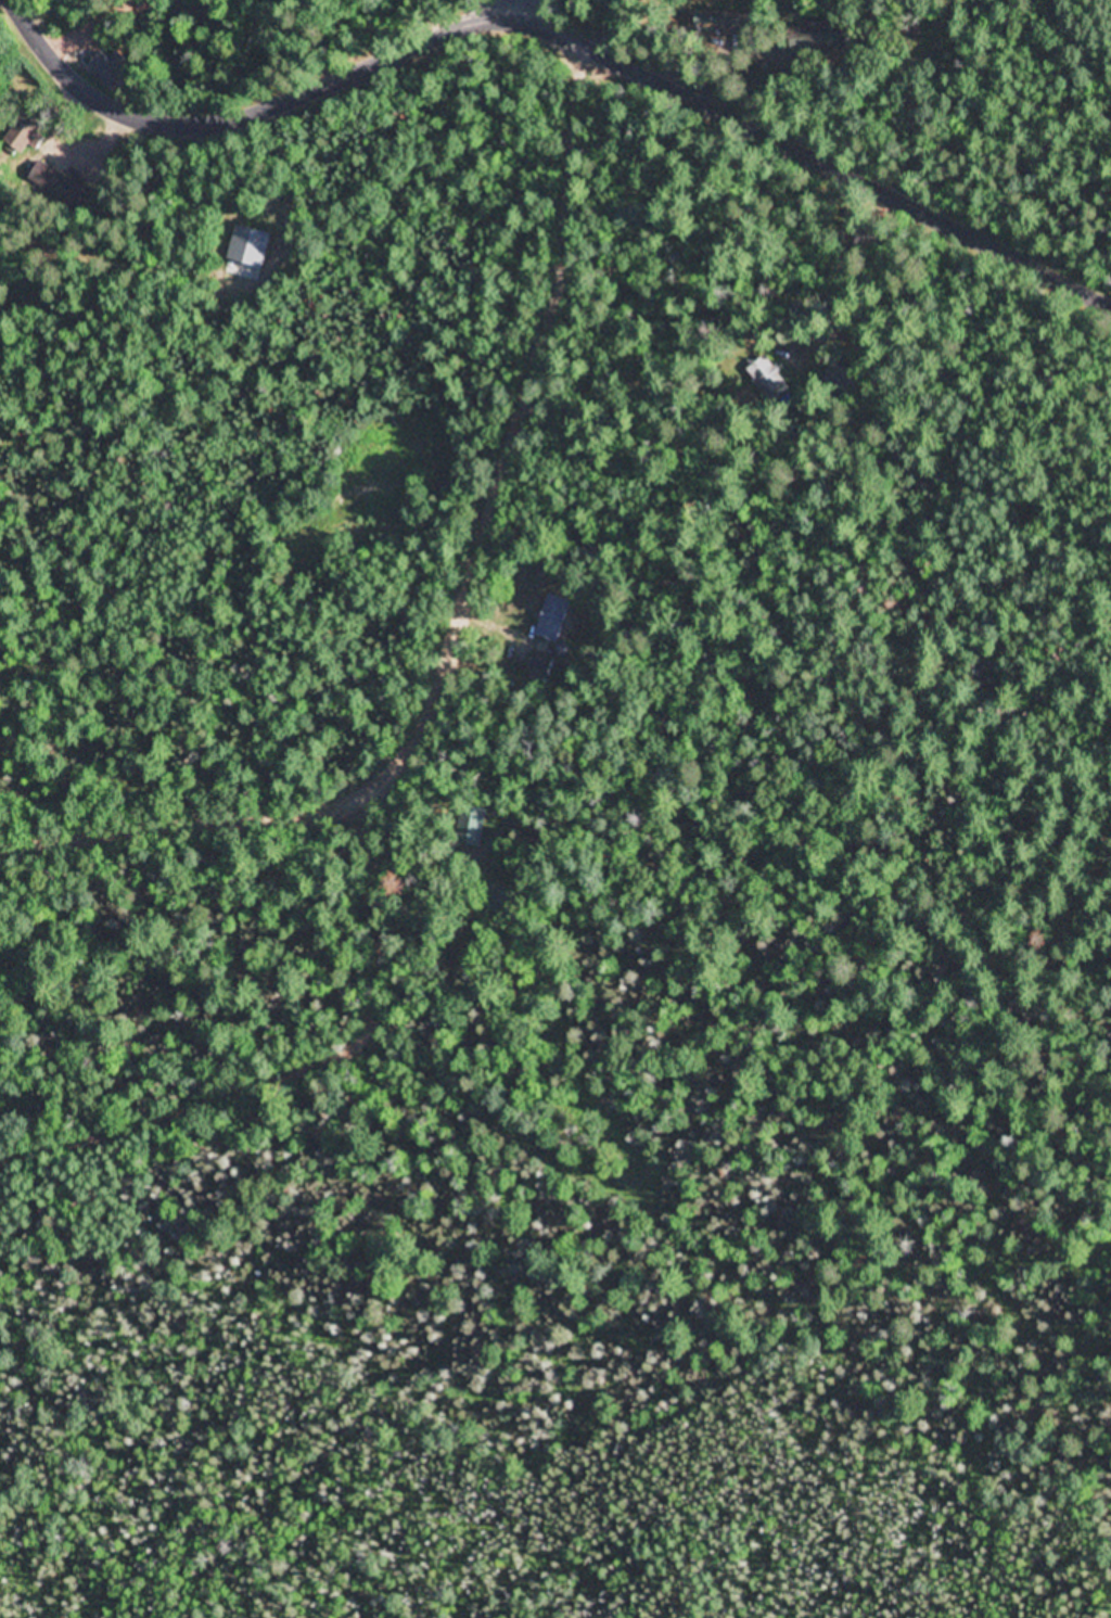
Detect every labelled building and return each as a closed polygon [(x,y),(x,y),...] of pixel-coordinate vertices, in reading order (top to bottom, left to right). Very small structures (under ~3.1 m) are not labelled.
[(747,12),(698,12),(698,32),(747,32),(747,12)] [(113,48),(89,66),(109,92),(132,75),(113,48)] [(43,140),(35,134),(42,126),(25,113),(3,142),(21,156),(30,144),(36,149),(43,140)] [(93,215),(102,195),(36,165),(27,184),(93,215)] [(274,233),(237,226),(230,260),(267,267),(274,233)] [(756,358),(735,370),(755,406),(776,395),(756,358)] [(810,385),(839,397),(848,375),(819,363),(810,385)] [(534,636),(557,644),(571,602),(548,595),(534,636)] [(551,655),(529,656),(531,679),(552,678),(551,655)] [(455,844),(479,847),(485,807),(461,804),(455,844)]
